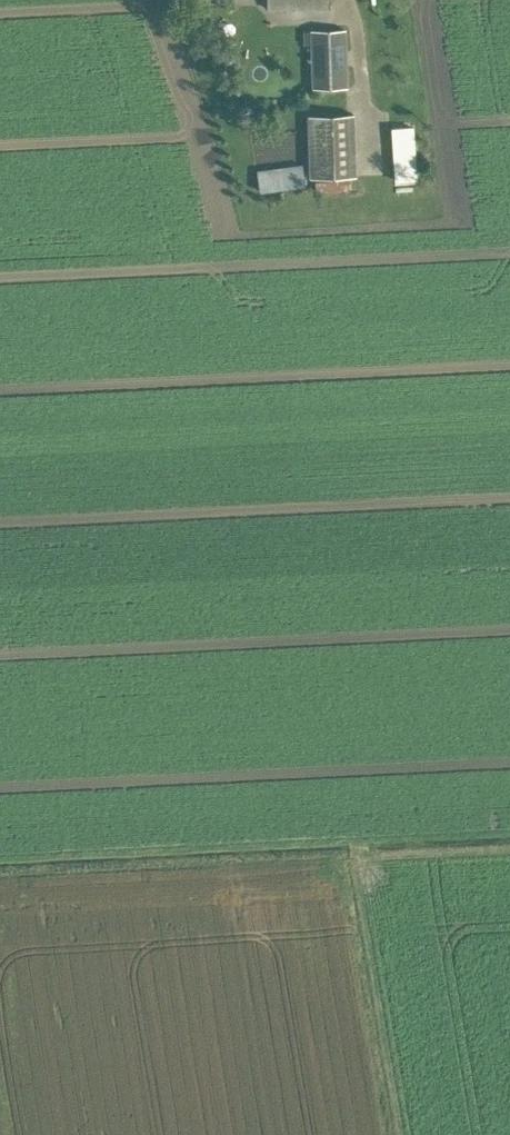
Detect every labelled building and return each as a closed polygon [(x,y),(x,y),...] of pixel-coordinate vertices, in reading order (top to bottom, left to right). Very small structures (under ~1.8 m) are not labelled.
[(349,86),(346,28),(304,30),(304,44),(312,44),(314,88),(349,86)] [(310,176),(356,175),(355,113),(308,114),(310,176)] [(416,177),(416,123),(392,123),(392,177),(416,177)] [(260,191),(267,191),(305,186),(303,165),(257,170),(260,191)]
